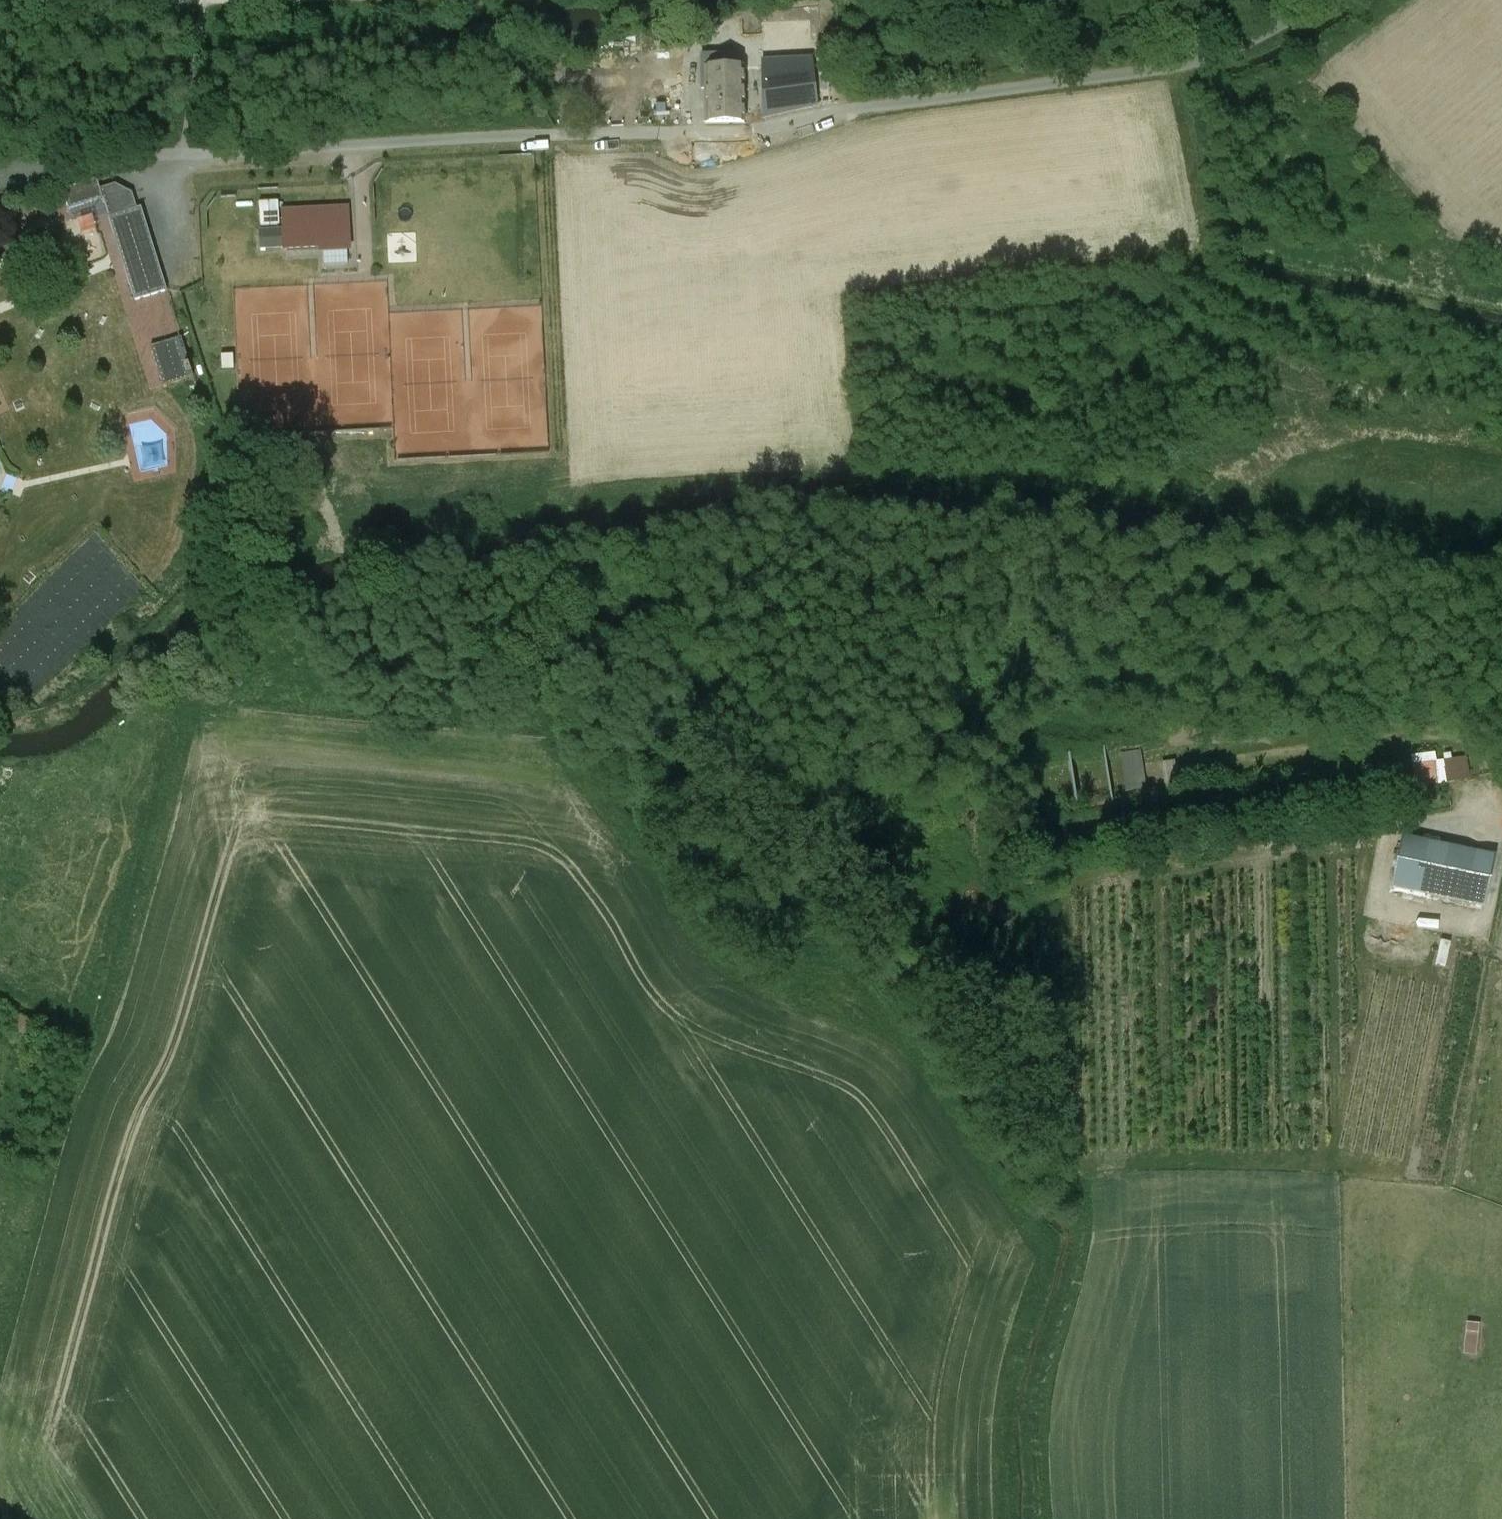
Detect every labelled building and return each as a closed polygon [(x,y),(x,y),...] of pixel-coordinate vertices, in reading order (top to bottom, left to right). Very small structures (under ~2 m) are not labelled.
[(820,11),(802,15),(810,66),(826,64),(820,11)] [(810,66),(782,67),(783,113),(831,102),(826,64),(810,66)] [(783,113),(782,67),(763,68),(764,117),(783,113)] [(742,68),(706,68),(706,122),(743,122),(764,117),(763,68),(742,68)] [(97,180),(62,190),(68,210),(102,199),(97,180)] [(348,206),(281,210),(283,252),(319,250),(319,254),(350,252),(348,206)] [(140,210),(110,219),(135,301),(165,292),(140,210)] [(181,338),(150,347),(163,386),(193,377),(181,338)] [(1120,751),(1127,790),(1148,786),(1141,747),(1120,751)] [(1437,751),(1410,752),(1412,784),(1470,780),(1469,755),(1437,757),(1437,751)] [(1177,759),(1163,760),(1164,785),(1179,784),(1177,759)]
